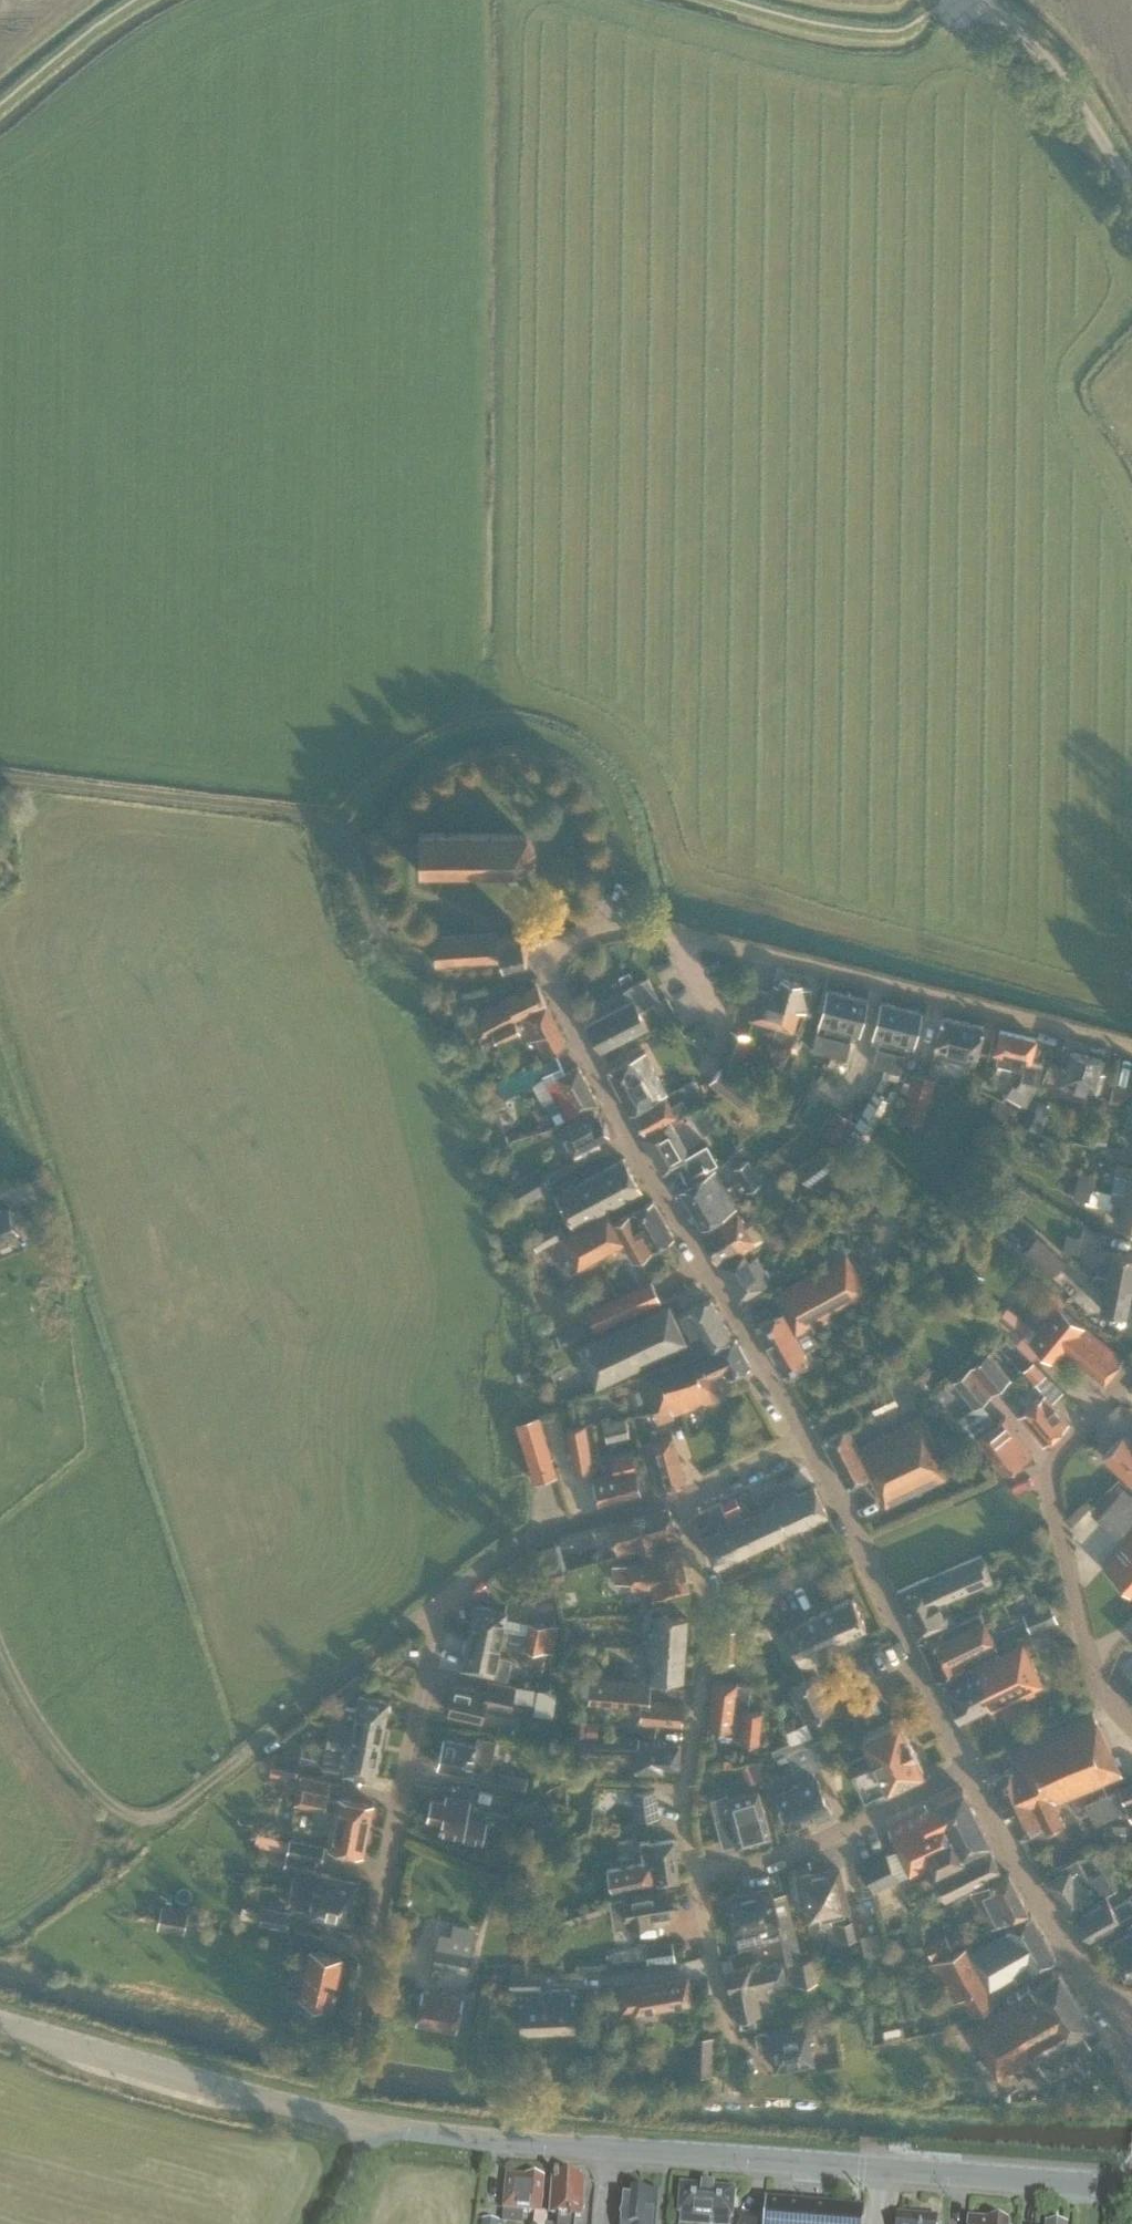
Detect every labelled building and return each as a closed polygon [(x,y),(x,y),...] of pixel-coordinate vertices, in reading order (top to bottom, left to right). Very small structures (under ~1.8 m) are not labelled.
[(527,834),(514,830),(420,831),(419,870),(513,869),(513,870),(515,870),(515,869),(527,866),(535,857),(535,843),(527,834)] [(499,932),(503,957),(503,958),(528,950),(522,926),(499,932)] [(503,957),(499,932),(499,930),(433,934),(435,962),(503,957)] [(659,997),(648,974),(624,987),(630,999),(587,1021),(600,1047),(647,1023),(638,1007),(659,997)] [(801,981),(781,976),(779,982),(773,980),(771,989),(758,985),(750,1015),(773,1022),(772,1027),(775,1027),(772,1040),(792,1045),(798,1032),(799,1029),(791,1026),(793,1026),(798,1007),(805,1009),(811,985),(801,983),(801,981)] [(481,1030),(482,1032),(493,1027),(547,1001),(547,1000),(537,981),(499,999),(502,1005),(482,1014),(480,1009),(462,1016),(469,1034),(481,1030)] [(833,1054),(847,992),(827,987),(819,1023),(826,1025),(824,1032),(823,1032),(819,1050),(833,1054)] [(847,992),(833,1054),(846,1057),(851,1038),(850,1038),(851,1031),(859,1033),(867,997),(847,992)] [(887,1066),(901,1004),(881,1000),(873,1036),(880,1038),(878,1045),(877,1045),(873,1063),(887,1066)] [(547,1001),(493,1027),(482,1032),(479,1034),(485,1046),(521,1029),(526,1040),(536,1035),(545,1053),(567,1042),(547,1001)] [(901,1004),(887,1066),(900,1070),(905,1051),(904,1051),(905,1044),(913,1046),(921,1009),(901,1004)] [(983,1024),(942,1014),(933,1053),(974,1063),(983,1024)] [(749,1034),(730,1027),(720,1056),(739,1063),(749,1034)] [(1036,1037),(1000,1028),(994,1051),(997,1052),(994,1063),(1024,1070),(1021,1076),(1019,1075),(1014,1083),(1013,1082),(1007,1092),(1024,1102),(1037,1081),(1042,1062),(1031,1059),(1036,1037)] [(1102,1057),(1070,1049),(1066,1065),(1062,1064),(1057,1083),(1074,1087),(1074,1086),(1098,1092),(1102,1077),(1098,1076),(1102,1057)] [(667,1091),(646,1050),(608,1069),(630,1111),(667,1091)] [(566,1069),(558,1054),(527,1067),(526,1065),(497,1077),(497,1078),(487,1082),(497,1109),(508,1105),(504,1095),(531,1085),(534,1083),(544,1102),(547,1100),(552,1109),(557,1107),(561,1107),(565,1117),(598,1100),(578,1063),(566,1069)] [(753,1086),(723,1063),(709,1081),(739,1104),(753,1086)] [(935,1077),(912,1071),(900,1114),(923,1120),(935,1077)] [(860,1111),(871,1089),(858,1083),(847,1104),(860,1111)] [(891,1100),(873,1090),(843,1141),(861,1152),(891,1100)] [(671,1103),(666,1094),(635,1111),(645,1130),(676,1113),(688,1107),(682,1097),(671,1103)] [(693,1109),(706,1129),(721,1119),(709,1099),(693,1109)] [(598,1115),(594,1107),(560,1126),(579,1159),(602,1146),(598,1138),(609,1132),(600,1114),(598,1115)] [(850,1114),(836,1107),(824,1131),(837,1139),(850,1114)] [(694,1161),(671,1119),(643,1134),(663,1169),(678,1161),(689,1181),(718,1164),(710,1151),(694,1161)] [(838,1157),(827,1143),(799,1165),(810,1179),(838,1157)] [(641,1186),(632,1171),(623,1155),(557,1191),(574,1223),(641,1186)] [(733,1166),(740,1177),(754,1169),(748,1158),(733,1166)] [(1131,1194),(1131,1164),(1130,1163),(1129,1164),(1117,1162),(1115,1171),(1128,1174),(1124,1190),(1124,1193),(1131,1194)] [(680,1187),(692,1208),(710,1198),(708,1196),(726,1185),(715,1167),(680,1187)] [(754,1169),(740,1177),(746,1188),(760,1180),(754,1169)] [(1076,1182),(1091,1185),(1094,1172),(1078,1169),(1076,1182)] [(523,1173),(507,1182),(519,1203),(551,1186),(544,1174),(528,1183),(523,1173)] [(1091,1185),(1076,1182),(1073,1195),(1089,1198),(1091,1185)] [(710,1198),(692,1208),(702,1224),(737,1203),(726,1185),(708,1196),(710,1198)] [(1124,1190),(1111,1187),(1109,1197),(1122,1200),(1118,1222),(1131,1225),(1131,1194),(1124,1193),(1124,1190)] [(674,1234),(653,1198),(614,1220),(607,1208),(562,1234),(563,1234),(557,1237),(573,1267),(575,1266),(575,1267),(578,1266),(624,1240),(633,1257),(652,1246),(674,1234)] [(9,1202),(0,1205),(0,1237),(20,1230),(9,1202)] [(741,1251),(744,1250),(757,1242),(757,1241),(764,1238),(765,1229),(757,1214),(745,1220),(739,1210),(701,1233),(716,1259),(738,1246),(741,1251)] [(562,1234),(566,1231),(562,1224),(533,1240),(537,1248),(557,1237),(563,1234),(562,1234)] [(1064,1259),(1037,1234),(1023,1249),(1051,1274),(1064,1259)] [(1081,1237),(1065,1234),(1062,1248),(1078,1251),(1081,1237)] [(874,1294),(840,1236),(817,1248),(822,1255),(821,1255),(825,1262),(791,1282),(775,1291),(785,1307),(756,1323),(785,1372),(808,1358),(803,1349),(804,1348),(818,1340),(811,1329),(819,1325),(874,1294)] [(1131,1282),(1131,1280),(1131,1252),(1112,1248),(1112,1249),(1099,1246),(1097,1255),(1110,1258),(1107,1274),(1106,1277),(1131,1282)] [(744,1250),(741,1251),(721,1262),(740,1296),(764,1283),(764,1282),(771,1279),(757,1255),(749,1259),(744,1250)] [(1106,1277),(1107,1274),(1093,1272),(1091,1281),(1105,1284),(1100,1306),(1125,1311),(1131,1282),(1106,1277)] [(661,1299),(651,1278),(586,1307),(595,1329),(661,1299)] [(690,1339),(699,1353),(736,1337),(733,1335),(710,1297),(679,1314),(693,1338),(690,1339)] [(687,1339),(670,1302),(577,1346),(596,1386),(688,1344),(686,1340),(687,1339)] [(1124,1357),(1058,1303),(1028,1339),(1052,1359),(1062,1347),(1104,1381),(1124,1357)] [(642,1372),(654,1407),(671,1403),(673,1411),(720,1397),(711,1374),(725,1368),(728,1375),(750,1363),(736,1337),(699,1353),(642,1372)] [(989,1349),(974,1361),(993,1388),(1009,1376),(989,1349)] [(1023,1367),(1035,1381),(1046,1371),(1033,1358),(1023,1367)] [(973,1404),(993,1388),(974,1361),(952,1378),(973,1404)] [(1067,1418),(1044,1391),(1019,1412),(1043,1440),(1067,1418)] [(671,1403),(654,1407),(657,1416),(673,1411),(671,1403)] [(610,1435),(632,1429),(628,1413),(606,1418),(610,1435)] [(556,1473),(539,1414),(517,1420),(535,1480),(556,1473)] [(1032,1451),(1005,1414),(977,1435),(1004,1471),(1032,1451)] [(949,1471),(922,1415),(858,1446),(848,1425),(823,1437),(846,1482),(869,1471),(884,1503),(949,1471)] [(592,1465),(586,1423),(566,1425),(573,1468),(592,1465)] [(1124,1431),(1103,1453),(1131,1480),(1131,1439),(1124,1431)] [(685,1480),(673,1434),(646,1441),(659,1488),(685,1480)] [(641,1491),(633,1452),(610,1457),(613,1472),(592,1477),(598,1502),(641,1491)] [(1123,1486),(1117,1481),(1091,1510),(1117,1533),(1131,1516),(1131,1494),(1123,1486)] [(784,1491),(799,1525),(827,1512),(814,1483),(798,1491),(795,1486),(784,1491)] [(774,1502),(758,1509),(772,1538),(799,1525),(784,1491),(772,1497),(774,1502)] [(677,1535),(669,1506),(609,1522),(617,1551),(677,1535)] [(729,1517),(744,1551),(772,1538),(758,1509),(742,1516),(740,1512),(729,1517)] [(716,1564),(744,1551),(729,1517),(717,1523),(719,1527),(703,1535),(716,1564)] [(1103,1567),(1130,1593),(1131,1590),(1131,1534),(1103,1567)] [(689,1587),(678,1541),(641,1551),(643,1557),(627,1561),(627,1562),(613,1563),(615,1582),(631,1580),(631,1585),(633,1586),(649,1584),(652,1596),(689,1587)] [(993,1577),(982,1552),(930,1576),(929,1575),(897,1589),(917,1634),(954,1619),(945,1597),(993,1577)] [(531,1567),(525,1555),(513,1561),(519,1573),(531,1567)] [(785,1627),(804,1668),(816,1663),(810,1650),(843,1634),(847,1642),(863,1635),(859,1627),(866,1624),(852,1595),(785,1627)] [(1057,1619),(1048,1599),(1022,1611),(1031,1630),(1057,1619)] [(475,1602),(468,1634),(500,1641),(524,1646),(543,1649),(554,1651),(559,1625),(547,1623),(529,1620),(527,1630),(503,1625),(506,1609),(475,1602)] [(996,1645),(979,1610),(919,1638),(938,1677),(962,1664),(961,1663),(996,1645)] [(648,1644),(685,1647),(687,1615),(655,1613),(654,1631),(649,1631),(648,1644)] [(754,1633),(769,1627),(764,1613),(749,1619),(754,1633)] [(500,1641),(468,1634),(462,1664),(506,1673),(510,1655),(497,1652),(500,1641)] [(1042,1681),(1022,1640),(944,1678),(952,1695),(951,1695),(960,1715),(988,1701),(991,1706),(1042,1681)] [(685,1647),(648,1644),(647,1657),(652,1657),(651,1675),(683,1678),(685,1647)] [(543,1652),(529,1650),(526,1669),(540,1671),(543,1652)] [(834,1702),(816,1663),(804,1668),(808,1676),(790,1684),(805,1716),(834,1702)] [(643,1681),(591,1676),(589,1697),(641,1703),(640,1718),(682,1722),(684,1696),(685,1685),(643,1681)] [(515,1683),(488,1677),(486,1688),(455,1681),(449,1710),(481,1717),(485,1701),(510,1706),(515,1683)] [(739,1679),(714,1677),(709,1724),(741,1728),(740,1738),(758,1740),(762,1708),(749,1707),(751,1682),(739,1680),(739,1679)] [(538,1687),(534,1710),(553,1713),(556,1690),(538,1687)] [(334,1706),(332,1719),(343,1722),(344,1718),(352,1720),(353,1718),(384,1724),(389,1698),(359,1692),(355,1706),(345,1704),(345,1708),(334,1706)] [(291,1703),(286,1696),(275,1704),(280,1711),(291,1703)] [(1122,1772),(1093,1710),(1008,1747),(1015,1763),(990,1774),(1017,1832),(1043,1821),(1046,1828),(1063,1820),(1054,1800),(1122,1772)] [(923,1764),(899,1714),(863,1732),(876,1757),(855,1767),(868,1792),(888,1782),(887,1781),(923,1764)] [(587,1716),(576,1716),(576,1731),(586,1731),(587,1716)] [(379,1749),(384,1724),(353,1718),(352,1720),(344,1718),(343,1722),(332,1719),(331,1721),(328,1735),(340,1738),(340,1741),(348,1742),(348,1744),(379,1749)] [(806,1719),(785,1729),(791,1743),(808,1734),(813,1732),(806,1719)] [(639,1736),(578,1733),(578,1747),(638,1749),(637,1767),(663,1769),(663,1763),(678,1763),(679,1740),(665,1740),(665,1738),(639,1737),(639,1736)] [(798,1781),(771,1793),(778,1809),(780,1810),(787,1826),(831,1806),(816,1773),(812,1763),(817,1761),(818,1765),(834,1759),(824,1736),(811,1741),(808,1734),(791,1743),(785,1746),(787,1750),(793,1765),(792,1766),(798,1781)] [(374,1776),(379,1749),(348,1744),(348,1742),(340,1741),(340,1738),(328,1735),(322,1763),(344,1767),(343,1771),(374,1776)] [(494,1739),(476,1735),(474,1742),(443,1735),(437,1763),(471,1771),(473,1761),(489,1765),(494,1739)] [(299,1755),(275,1750),(271,1767),(295,1773),(299,1755)] [(763,1776),(757,1757),(742,1762),(747,1780),(763,1776)] [(524,1791),(527,1775),(492,1768),(489,1783),(524,1791)] [(300,1771),(294,1801),(335,1810),(329,1845),(362,1851),(372,1801),(339,1794),(339,1796),(327,1794),(330,1777),(300,1771)] [(1117,1785),(1131,1818),(1131,1817),(1131,1779),(1117,1785)] [(934,1865),(989,1838),(963,1786),(935,1800),(937,1803),(888,1828),(910,1872),(932,1861),(934,1865)] [(761,1802),(757,1787),(728,1795),(727,1791),(710,1795),(723,1844),(739,1839),(740,1841),(770,1832),(762,1802),(761,1802)] [(660,1815),(656,1788),(632,1791),(636,1818),(660,1815)] [(1104,1791),(1093,1796),(1102,1818),(1114,1813),(1104,1791)] [(488,1816),(468,1812),(469,1809),(467,1808),(469,1798),(447,1793),(446,1798),(431,1795),(427,1815),(441,1818),(439,1828),(483,1838),(488,1816)] [(554,1804),(514,1795),(510,1815),(530,1820),(531,1815),(550,1819),(554,1804)] [(1126,1822),(1103,1822),(1103,1835),(1126,1835),(1126,1822)] [(679,1877),(674,1836),(640,1841),(642,1861),(607,1867),(612,1889),(659,1879),(659,1880),(679,1877)] [(286,1850),(321,1857),(324,1844),(289,1837),(286,1850)] [(989,1838),(934,1865),(935,1868),(932,1870),(945,1897),(1001,1869),(988,1843),(964,1854),(962,1852),(989,1838)] [(290,1888),(353,1899),(357,1880),(316,1872),(316,1868),(313,1867),(315,1857),(321,1858),(321,1857),(286,1850),(283,1865),(294,1867),(290,1888)] [(1117,1885),(1097,1850),(1090,1855),(1098,1870),(1089,1875),(1077,1855),(1061,1865),(1064,1869),(1047,1878),(1065,1909),(1104,1888),(1106,1892),(1117,1885)] [(897,1877),(884,1851),(860,1863),(873,1889),(897,1877)] [(849,1907),(839,1867),(816,1873),(815,1869),(797,1874),(807,1916),(849,1907)] [(1027,1908),(1009,1870),(971,1889),(988,1926),(1012,1915),(1012,1916),(1027,1908)] [(793,1957),(803,1956),(786,1889),(772,1893),(770,1884),(725,1895),(734,1930),(736,1930),(739,1942),(760,1937),(780,1932),(786,1958),(793,1957)] [(1123,1884),(1075,1911),(1088,1935),(1122,1917),(1120,1914),(1131,1908),(1131,1897),(1130,1894),(1129,1894),(1123,1884)] [(675,1909),(671,1886),(626,1893),(631,1922),(646,1920),(645,1914),(675,1909)] [(353,1899),(290,1888),(287,1902),(308,1906),(307,1912),(349,1919),(353,1899)] [(292,1908),(261,1902),(257,1919),(288,1925),(292,1908)] [(188,1909),(162,1904),(158,1926),(184,1931),(188,1909)] [(1055,1954),(1030,1911),(1006,1926),(1008,1929),(971,1950),(967,1943),(928,1961),(940,1981),(939,1982),(950,2001),(961,1995),(971,2012),(997,1997),(991,1986),(1015,1972),(1017,1976),(1030,1968),(1055,1954)] [(856,1936),(852,1917),(838,1921),(842,1939),(856,1936)] [(977,1934),(973,1925),(948,1937),(946,1932),(925,1942),(932,1957),(953,1947),(952,1946),(977,1934)] [(322,1932),(295,1926),(290,1948),(309,1952),(299,1994),(331,2001),(342,1954),(319,1948),(322,1932)] [(881,1927),(865,1931),(869,1952),(885,1949),(881,1927)] [(1109,1941),(1115,1951),(1114,1952),(1122,1966),(1123,1967),(1125,1968),(1127,1969),(1129,1970),(1131,1970),(1131,1928),(1109,1941)] [(473,1936),(439,1930),(433,1963),(467,1970),(473,1936)] [(675,1957),(673,1938),(646,1942),(648,1961),(675,1957)] [(793,1957),(797,1977),(798,1982),(819,1979),(813,1954),(803,1956),(793,1957)] [(511,1973),(525,1973),(524,1961),(510,1962),(511,1973)] [(787,1979),(783,1961),(769,1964),(770,1966),(753,1969),(753,1965),(751,1965),(751,1964),(727,1968),(730,1988),(736,2015),(761,2011),(756,1985),(787,1979)] [(1091,2020),(1059,1967),(1033,1983),(1035,1985),(967,2025),(997,2075),(1034,2054),(1091,2020)] [(525,1973),(511,1973),(510,1973),(511,1986),(540,1985),(540,1972),(525,1973)] [(692,1998),(687,1973),(620,1985),(623,2007),(635,2005),(636,2008),(692,1998)] [(570,1986),(546,1987),(522,1988),(523,2001),(520,2001),(522,2029),(575,2026),(574,1999),(571,1999),(570,1986)] [(460,1993),(422,1987),(416,2019),(456,2027),(458,2018),(468,2020),(474,1991),(461,1989),(460,1993)] [(813,2039),(810,2021),(755,2031),(758,2048),(772,2046),(775,2065),(812,2059),(810,2040),(813,2039)] [(714,2034),(690,2033),(689,2071),(713,2071),(714,2034)] [(506,2175),(502,2210),(505,2210),(503,2223),(516,2223),(523,2223),(524,2212),(534,2213),(533,2223),(544,2223),(545,2214),(540,2213),(543,2178),(524,2176),(524,2177),(506,2175)] [(554,2176),(551,2216),(558,2217),(558,2223),(574,2223),(574,2218),(582,2218),(583,2198),(581,2198),(582,2178),(554,2176)] [(731,2215),(732,2215),(734,2192),(680,2187),(677,2217),(680,2217),(680,2223),(730,2223),(731,2215)] [(622,2191),(620,2223),(656,2223),(658,2199),(649,2198),(649,2194),(622,2191)] [(865,2212),(764,2203),(763,2218),(732,2215),(731,2215),(730,2223),(864,2223),(865,2212)] [(937,2217),(896,2214),(895,2223),(936,2223),(937,2217)]
